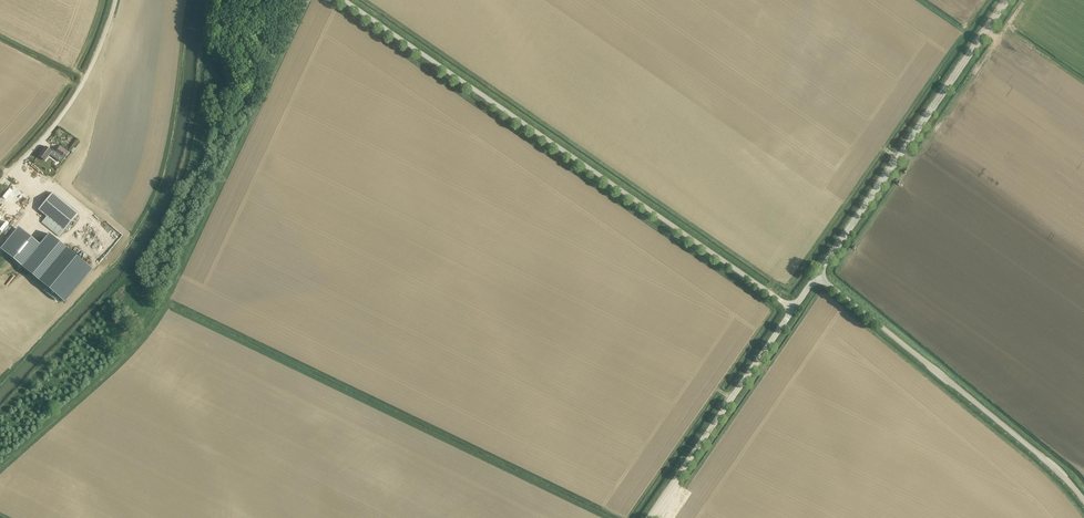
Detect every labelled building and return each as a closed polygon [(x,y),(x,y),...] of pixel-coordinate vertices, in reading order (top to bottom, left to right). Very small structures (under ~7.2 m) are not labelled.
[(45,161),(50,155),(61,163),(67,155),(64,154),(66,151),(65,150),(60,146),(55,153),(53,151),(52,152),(45,147),(38,156),(45,161)] [(9,188),(0,199),(0,235),(8,233),(23,214),(20,211),(30,198),(12,184),(9,188)] [(52,193),(38,210),(46,217),(44,220),(42,222),(59,237),(78,214),(52,193)] [(27,227),(4,256),(63,304),(115,240),(81,213),(52,247),(27,227)]
